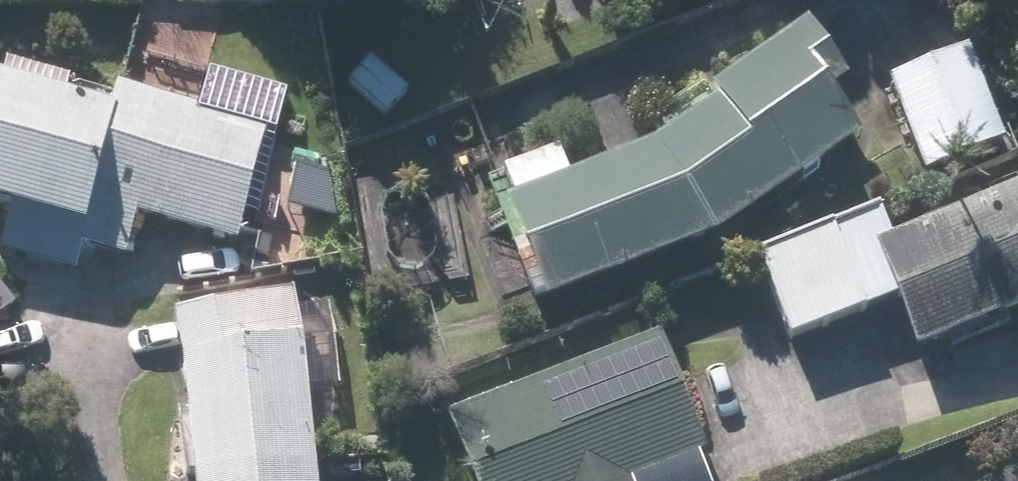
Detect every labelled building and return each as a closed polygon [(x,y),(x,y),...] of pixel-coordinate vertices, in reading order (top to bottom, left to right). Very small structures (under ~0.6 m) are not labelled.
[(591,17),(640,0),(585,0),(591,17)] [(485,181),(497,205),(531,307),(678,258),(710,245),(850,150),(821,110),(840,99),(797,33),(641,151),(561,181),(550,155),(485,181)] [(366,52),(332,87),(377,132),(411,97),(366,52)] [(962,53),(884,86),(923,180),(1001,147),(962,53)] [(235,248),(261,132),(109,97),(103,124),(0,100),(0,258),(73,278),(77,253),(125,265),(133,226),(235,248)] [(875,213),(750,262),(784,346),(888,305),(910,358),(1017,315),(1017,187),(886,240),(875,213)] [(12,309),(0,294),(0,319),(12,309)] [(292,316),(291,304),(165,316),(174,413),(162,414),(168,480),(308,480),(300,401),(333,398),(325,313),(292,316)] [(458,480),(707,480),(652,335),(434,417),(458,480)]
